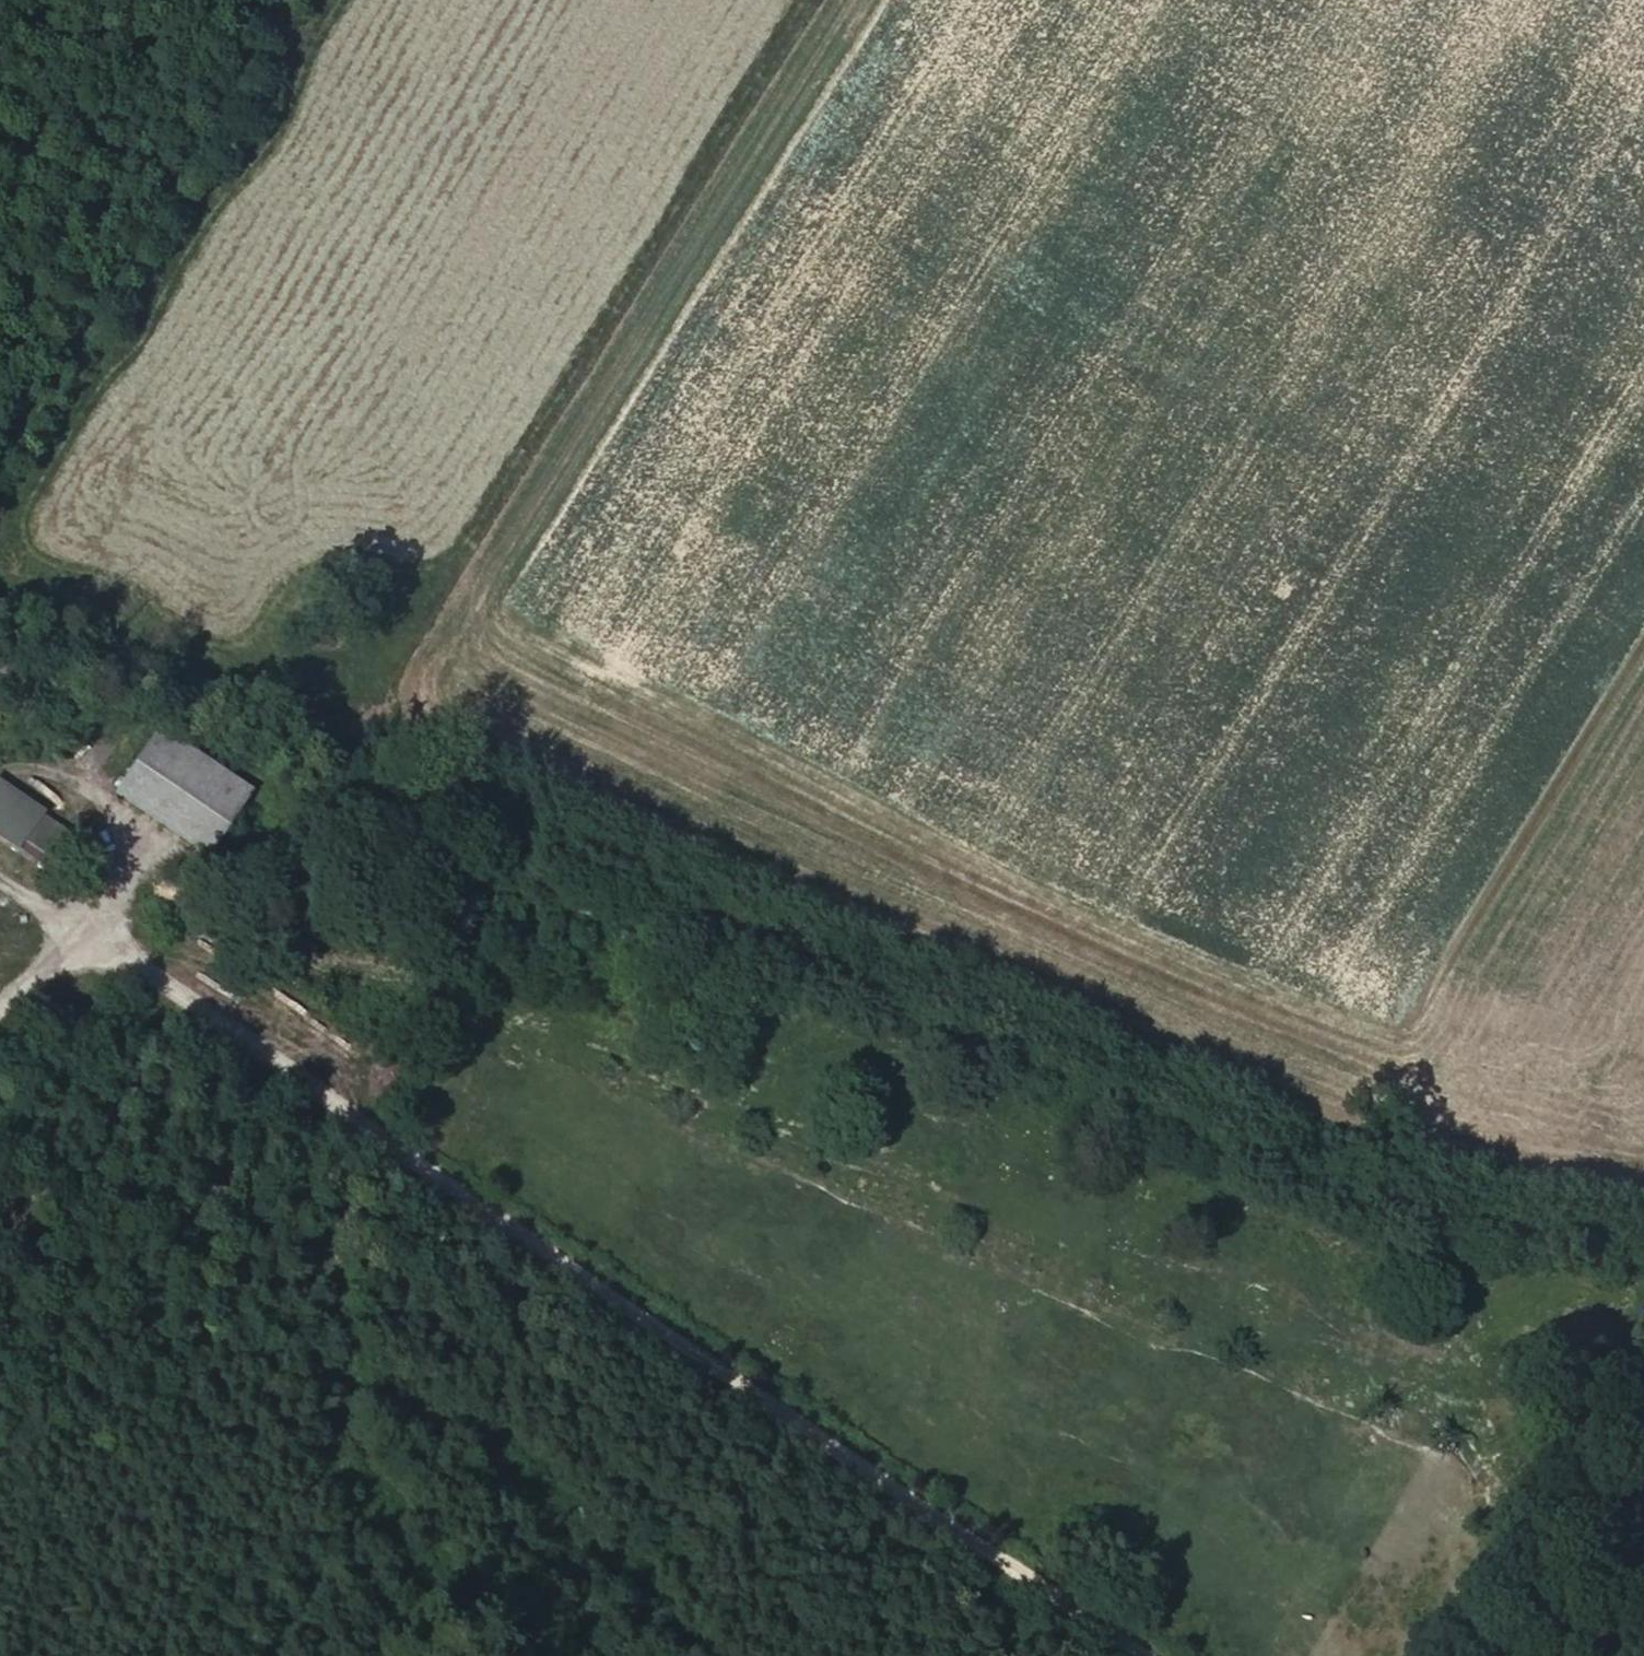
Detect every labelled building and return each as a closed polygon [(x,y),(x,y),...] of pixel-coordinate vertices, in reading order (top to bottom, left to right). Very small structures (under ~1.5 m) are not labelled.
[(208,859),(247,802),(152,737),(113,795),(208,859)] [(0,788),(0,837),(17,849),(23,841),(19,839),(24,831),(51,850),(64,832),(0,788)]
